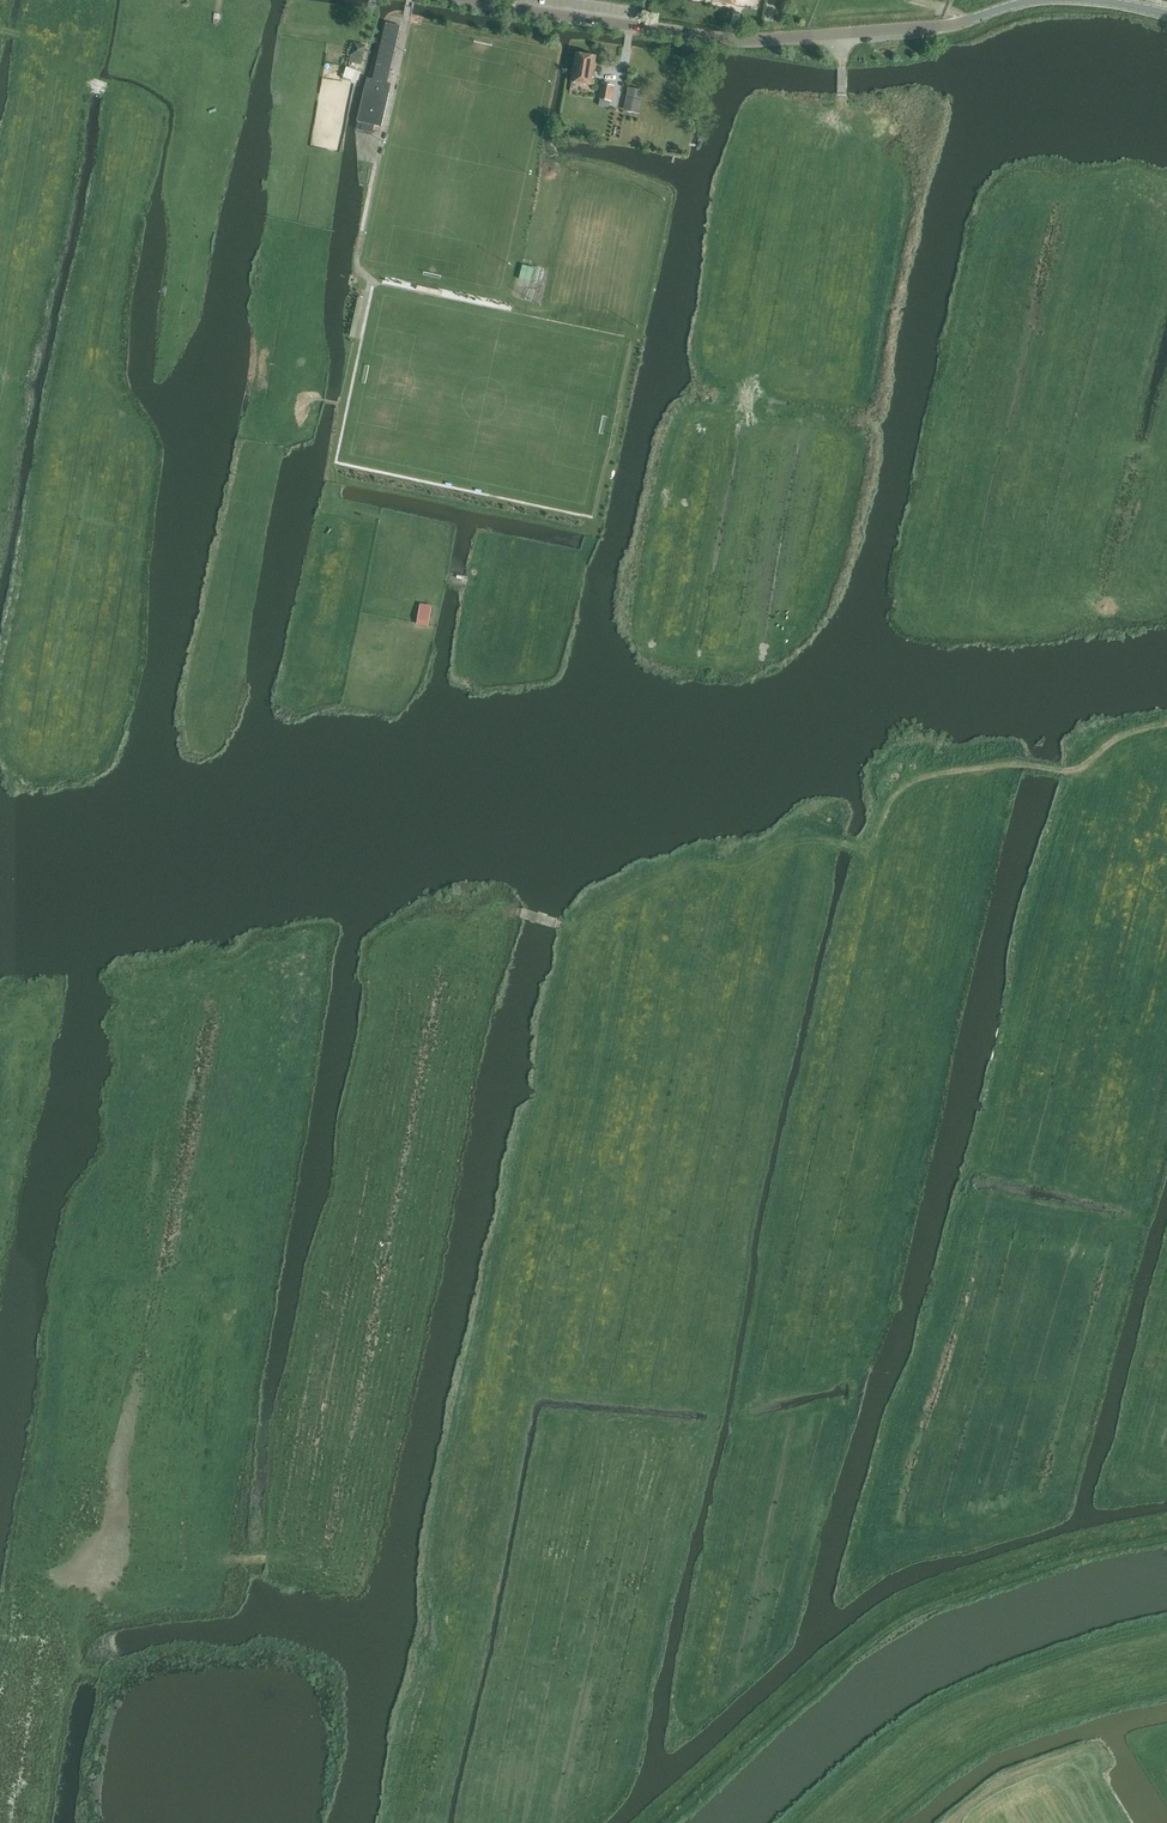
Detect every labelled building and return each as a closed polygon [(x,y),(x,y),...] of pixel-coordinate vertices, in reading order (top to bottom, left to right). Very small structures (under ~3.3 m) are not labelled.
[(357,122),(360,122),(382,127),(390,91),(386,90),(400,26),(386,23),(385,23),(372,79),(367,78),(358,115),(357,122)] [(362,66),(363,58),(366,46),(353,43),(351,55),(351,56),(350,63),(362,66)] [(572,82),(592,85),(596,57),(576,53),(572,82)] [(354,79),(358,69),(350,66),(346,76),(354,79)] [(611,101),(614,87),(602,84),(599,99),(611,101)] [(624,108),(628,108),(627,115),(635,116),(637,110),(638,110),(642,90),(628,88),(624,108)] [(422,602),(419,623),(431,625),(433,603),(422,602)]
